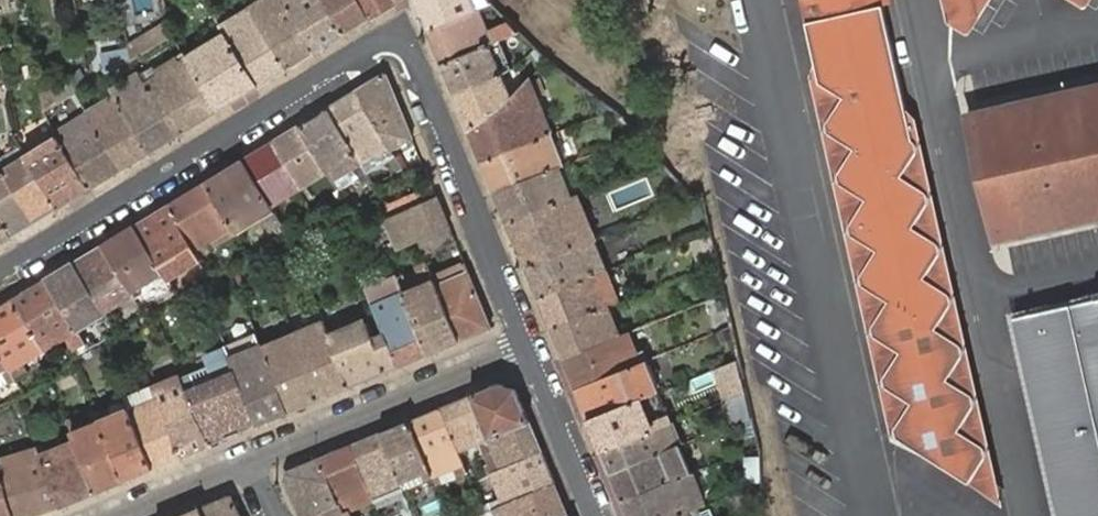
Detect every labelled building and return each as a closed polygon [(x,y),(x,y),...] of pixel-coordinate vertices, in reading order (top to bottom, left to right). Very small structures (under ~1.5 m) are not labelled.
[(249,9),(286,69),(314,52),(283,0),(265,0),(249,9)] [(314,52),(343,34),(321,0),(283,0),(314,52)] [(371,17),(360,0),(321,0),(343,34),(371,17)] [(399,0),(360,0),(371,17),(399,0)] [(478,9),(474,0),(416,0),(427,29),(478,9)] [(489,0),(474,0),(478,9),(491,2),(489,0)] [(913,114),(905,108),(881,0),(801,0),(815,63),(810,75),(891,432),(1001,501),(913,114)] [(947,17),(965,29),(967,30),(970,28),(988,0),(943,0),(947,17)] [(226,24),(221,27),(222,27),(226,35),(258,86),(286,69),(249,9),(235,18),(226,24)] [(478,9),(427,29),(442,65),(491,45),(497,43),(492,31),(488,32),(486,28),(478,9)] [(132,49),(134,58),(172,35),(169,22),(131,41),(132,49)] [(521,33),(511,23),(492,31),(497,43),(503,40),(521,33)] [(203,48),(187,59),(219,110),(258,86),(226,35),(211,44),(203,48)] [(491,45),(442,65),(455,95),(503,75),(514,69),(503,40),(497,43),(491,45)] [(105,56),(103,76),(132,60),(134,58),(132,49),(105,56)] [(187,59),(183,52),(177,56),(177,57),(156,69),(160,74),(151,79),(147,72),(141,76),(177,135),(219,110),(187,59)] [(80,69),(49,87),(53,106),(75,93),(89,85),(80,69)] [(116,85),(111,89),(115,96),(150,152),(177,135),(141,76),(139,72),(116,85)] [(384,74),(356,91),(387,147),(390,152),(413,139),(387,74),(384,74)] [(503,75),(455,95),(470,131),(511,94),(503,75)] [(482,162),(551,134),(529,78),(511,94),(470,131),(482,162)] [(997,240),(1097,217),(1097,86),(968,116),(997,240)] [(40,92),(44,112),(53,106),(49,87),(40,92)] [(356,91),(328,108),(360,163),(362,167),(363,169),(365,171),(384,159),(393,174),(401,170),(391,154),(390,152),(387,147),(356,91)] [(92,106),(86,110),(87,112),(90,117),(122,169),(150,152),(115,96),(94,108),(92,106)] [(328,108),(299,125),(327,173),(331,181),(336,188),(337,191),(358,179),(364,188),(372,183),(363,169),(362,167),(360,163),(328,108)] [(57,137),(89,189),(122,169),(90,117),(87,112),(78,118),(54,132),(57,137)] [(299,125),(271,142),(299,190),(327,173),(299,125)] [(558,166),(563,164),(551,134),(482,162),(495,192),(558,166)] [(35,150),(26,155),(27,156),(58,208),(89,189),(57,137),(51,141),(50,139),(33,148),(35,150)] [(271,142),(243,159),(270,206),(299,190),(271,142)] [(21,147),(0,160),(0,167),(3,171),(27,156),(26,155),(21,147)] [(3,171),(34,222),(58,208),(27,156),(3,171)] [(243,159),(205,182),(232,228),(234,232),(236,235),(256,222),(253,217),(260,213),(263,218),(269,229),(272,227),(276,224),(280,222),(270,206),(243,159)] [(508,223),(571,197),(558,166),(495,192),(508,223)] [(11,236),(34,222),(3,171),(0,167),(0,218),(11,236)] [(327,173),(299,190),(304,198),(331,181),(327,173)] [(205,182),(167,205),(194,251),(199,248),(204,245),(211,241),(213,243),(225,235),(223,233),(232,228),(205,182)] [(378,207),(384,219),(437,196),(436,192),(433,186),(433,185),(378,207)] [(526,267),(593,239),(594,239),(586,219),(584,212),(576,194),(571,197),(508,223),(526,267)] [(437,196),(384,219),(397,249),(417,240),(450,226),(437,196)] [(167,205),(135,225),(166,279),(199,259),(194,251),(167,205)] [(253,217),(256,222),(263,218),(260,213),(253,217)] [(11,236),(0,218),(0,243),(11,236)] [(135,225),(102,245),(131,295),(133,299),(140,295),(166,279),(135,225)] [(456,241),(450,226),(417,240),(423,255),(445,245),(450,244),(456,241)] [(225,235),(213,243),(214,244),(234,232),(232,228),(223,233),(225,235)] [(698,261),(714,254),(710,233),(690,242),(698,261)] [(538,297),(594,275),(605,270),(606,270),(593,239),(526,267),(538,297)] [(102,245),(74,262),(103,311),(111,307),(107,300),(119,292),(124,299),(131,295),(102,245)] [(74,262),(45,279),(76,330),(104,313),(103,311),(74,262)] [(492,327),(465,263),(453,268),(448,270),(433,277),(435,282),(460,341),(492,327)] [(433,277),(427,265),(419,268),(424,281),(426,285),(415,290),(405,295),(429,353),(460,341),(435,282),(433,277)] [(617,301),(605,270),(594,275),(538,297),(551,328),(617,301)] [(397,278),(363,292),(381,337),(394,368),(429,353),(405,295),(397,278)] [(45,279),(12,300),(43,351),(50,347),(43,337),(54,330),(57,335),(62,332),(76,355),(88,348),(80,336),(76,330),(45,279)] [(107,300),(111,307),(113,305),(124,299),(119,292),(107,300)] [(133,299),(141,316),(148,313),(140,295),(133,299)] [(1012,315),(1058,515),(1097,515),(1097,295),(1012,315)] [(0,307),(0,355),(15,381),(26,374),(17,359),(22,356),(19,351),(31,345),(37,355),(43,351),(12,300),(0,307)] [(563,358),(620,336),(607,306),(551,328),(563,358)] [(322,320),(290,334),(318,399),(349,386),(329,338),(322,320)] [(361,325),(329,338),(349,386),(394,368),(381,337),(369,342),(361,325)] [(224,347),(229,359),(257,425),(288,412),(261,346),(255,332),(223,345),(224,347)] [(576,389),(646,361),(642,354),(636,355),(628,332),(620,336),(563,358),(576,389)] [(290,334),(261,346),(288,412),(318,399),(290,334)] [(190,374),(180,378),(184,387),(209,445),(257,425),(229,359),(224,347),(207,354),(204,361),(206,367),(210,377),(212,381),(202,385),(196,387),(190,374)] [(15,381),(0,355),(0,389),(15,381)] [(735,397),(745,392),(741,374),(738,358),(715,367),(725,400),(735,397)] [(659,360),(648,365),(656,388),(668,383),(659,360)] [(640,398),(657,391),(656,388),(646,361),(576,389),(589,420),(640,398)] [(206,367),(190,374),(196,387),(202,385),(212,381),(210,377),(206,367)] [(180,378),(157,388),(159,391),(161,396),(173,391),(184,387),(180,378)] [(501,383),(471,395),(490,439),(530,422),(517,389),(501,383)] [(157,388),(152,390),(154,394),(156,398),(181,457),(209,445),(184,387),(173,391),(161,396),(159,391),(157,388)] [(154,394),(152,390),(141,394),(145,403),(156,398),(154,394)] [(666,415),(657,391),(640,398),(589,420),(602,451),(670,423),(666,415)] [(740,423),(751,419),(745,392),(735,397),(740,423)] [(141,394),(123,402),(125,404),(127,410),(145,403),(141,394)] [(471,395),(440,408),(459,451),(476,444),(480,443),(490,439),(471,395)] [(145,403),(127,410),(129,413),(153,468),(181,457),(156,398),(145,403)] [(440,408),(410,420),(429,467),(433,474),(433,475),(436,482),(442,480),(439,472),(455,466),(458,473),(466,470),(463,463),(459,451),(440,408)] [(106,411),(97,415),(100,421),(126,480),(153,468),(129,413),(110,420),(106,411)] [(87,427),(72,433),(75,441),(82,456),(97,491),(126,480),(100,421),(97,415),(96,412),(89,415),(92,423),(92,424),(87,427)] [(410,420),(381,432),(401,479),(422,471),(425,477),(433,474),(429,467),(410,420)] [(490,439),(480,443),(486,456),(493,472),(543,452),(530,422),(490,439)] [(610,473),(679,445),(670,423),(602,451),(610,473)] [(381,432),(351,445),(373,499),(388,492),(391,491),(404,486),(401,479),(381,432)] [(56,449),(41,455),(47,471),(62,506),(97,491),(82,456),(75,441),(70,443),(77,458),(63,464),(56,449)] [(77,458),(70,443),(63,446),(57,448),(56,449),(63,464),(77,458)] [(307,515),(343,515),(341,512),(346,510),(373,499),(351,445),(321,457),(342,501),(307,515)] [(691,473),(679,445),(610,473),(622,501),(691,473)] [(0,458),(0,476),(13,515),(30,515),(62,506),(47,471),(41,455),(37,447),(0,458)] [(543,452),(493,472),(494,476),(501,491),(503,497),(494,501),(496,508),(556,483),(543,452)] [(744,457),(744,487),(763,479),(762,468),(760,456),(744,457)] [(301,515),(307,515),(342,501),(321,457),(288,471),(284,481),(301,515)] [(709,475),(705,467),(699,470),(702,478),(709,475)] [(691,473),(695,481),(702,478),(699,470),(691,473)] [(698,506),(705,503),(695,481),(691,473),(622,501),(628,515),(673,515),(698,506)] [(0,476),(0,515),(13,515),(0,476)] [(496,509),(499,515),(569,515),(556,483),(496,508),(496,509)] [(232,496),(231,496),(231,495),(230,495),(200,508),(204,515),(242,515),(232,496)] [(698,506),(673,515),(702,515),(698,506)] [(181,515),(204,515),(200,508),(181,515)]
